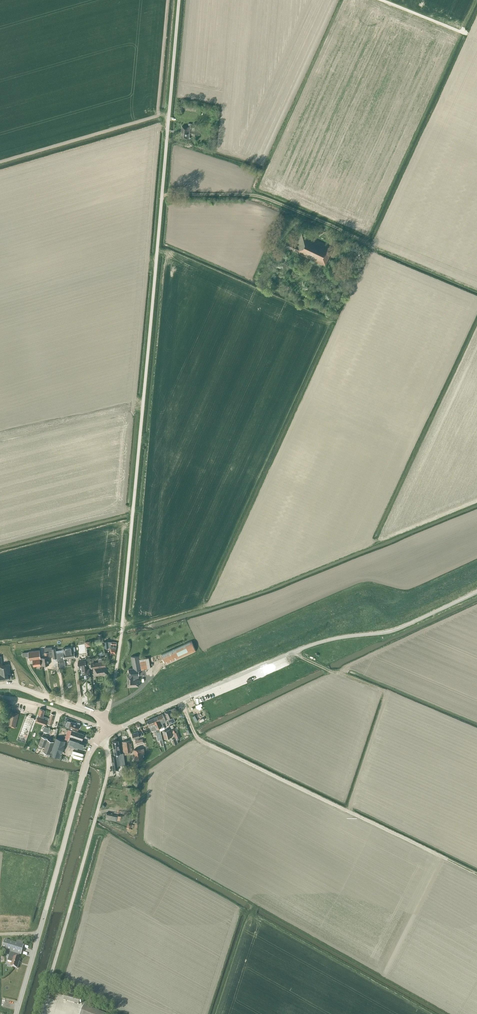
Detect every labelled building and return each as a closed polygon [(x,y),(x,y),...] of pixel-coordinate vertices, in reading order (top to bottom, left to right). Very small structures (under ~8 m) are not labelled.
[(181,132),(190,132),(190,128),(192,128),(192,126),(191,126),(191,123),(188,123),(188,126),(182,126),(181,132)] [(326,266),(334,248),(302,233),(299,240),(292,237),(291,240),(288,239),(285,246),(299,252),(298,254),(300,255),(301,254),(326,266)] [(166,665),(196,651),(191,640),(161,654),(166,665)] [(109,641),(104,642),(104,648),(110,647),(110,648),(111,648),(110,653),(115,653),(116,642),(111,642),(109,641)] [(56,648),(52,649),(52,651),(48,652),(48,647),(44,648),(44,652),(45,657),(41,657),(42,665),(49,664),(48,657),(49,657),(49,656),(52,656),(53,659),(57,658),(56,648)] [(73,651),(73,647),(63,648),(64,652),(56,653),(57,660),(59,660),(60,667),(65,666),(65,660),(64,660),(64,658),(75,657),(74,651),(73,651)] [(34,666),(41,665),(40,659),(41,658),(39,650),(28,651),(22,652),(23,656),(29,655),(29,660),(33,659),(34,666)] [(11,679),(10,673),(8,664),(2,665),(1,656),(0,656),(0,680),(9,679),(11,679)] [(129,675),(127,675),(128,686),(138,686),(139,686),(139,679),(138,675),(139,675),(139,670),(141,670),(139,659),(139,656),(133,656),(131,656),(133,668),(129,669),(129,675)] [(139,659),(141,670),(151,668),(149,657),(139,659)] [(107,669),(107,667),(106,667),(106,666),(105,661),(104,660),(102,660),(102,659),(98,660),(99,662),(94,663),(91,663),(91,664),(89,664),(90,668),(94,668),(95,675),(107,674),(106,669),(107,669)] [(86,669),(86,664),(85,660),(78,661),(79,670),(80,670),(81,677),(90,676),(89,669),(86,669)] [(175,721),(173,717),(170,709),(164,712),(168,719),(170,724),(175,721)] [(15,727),(19,713),(10,711),(6,725),(15,727)] [(51,725),(55,714),(51,713),(50,718),(43,716),(38,714),(35,721),(46,725),(47,724),(51,725)] [(162,714),(157,716),(161,726),(161,727),(164,726),(162,722),(166,721),(164,718),(162,714)] [(25,742),(34,718),(25,715),(17,739),(25,742)] [(157,716),(147,721),(149,725),(150,728),(152,731),(155,729),(160,728),(161,727),(161,726),(157,716)] [(67,720),(65,726),(69,727),(73,728),(75,729),(78,730),(80,723),(77,722),(76,723),(71,721),(67,720)] [(70,736),(72,730),(68,729),(65,738),(69,740),(70,737),(75,739),(75,738),(70,736)] [(170,729),(162,731),(164,739),(172,736),(170,729)] [(69,740),(67,744),(72,745),(71,747),(77,749),(78,747),(83,749),(85,743),(80,741),(81,740),(82,740),(84,734),(75,731),(72,730),(70,736),(75,738),(75,739),(70,737),(69,740)] [(49,753),(54,741),(48,738),(42,736),(39,744),(45,747),(43,751),(49,753)] [(50,754),(60,757),(61,753),(62,753),(64,745),(65,741),(56,738),(50,754)] [(123,752),(120,753),(118,740),(113,741),(115,754),(111,754),(113,770),(118,770),(118,765),(125,765),(123,752)] [(124,752),(124,755),(131,754),(130,751),(132,751),(131,743),(130,743),(129,741),(122,742),(124,752)] [(142,754),(144,754),(144,748),(134,749),(135,759),(143,758),(142,754)] [(2,949),(10,952),(7,961),(12,962),(11,966),(17,968),(20,959),(18,959),(19,955),(21,955),(24,945),(5,940),(2,949)] [(80,999),(64,995),(63,1000),(78,1004),(80,999)] [(84,1005),(80,1013),(106,1013),(84,1005)]
